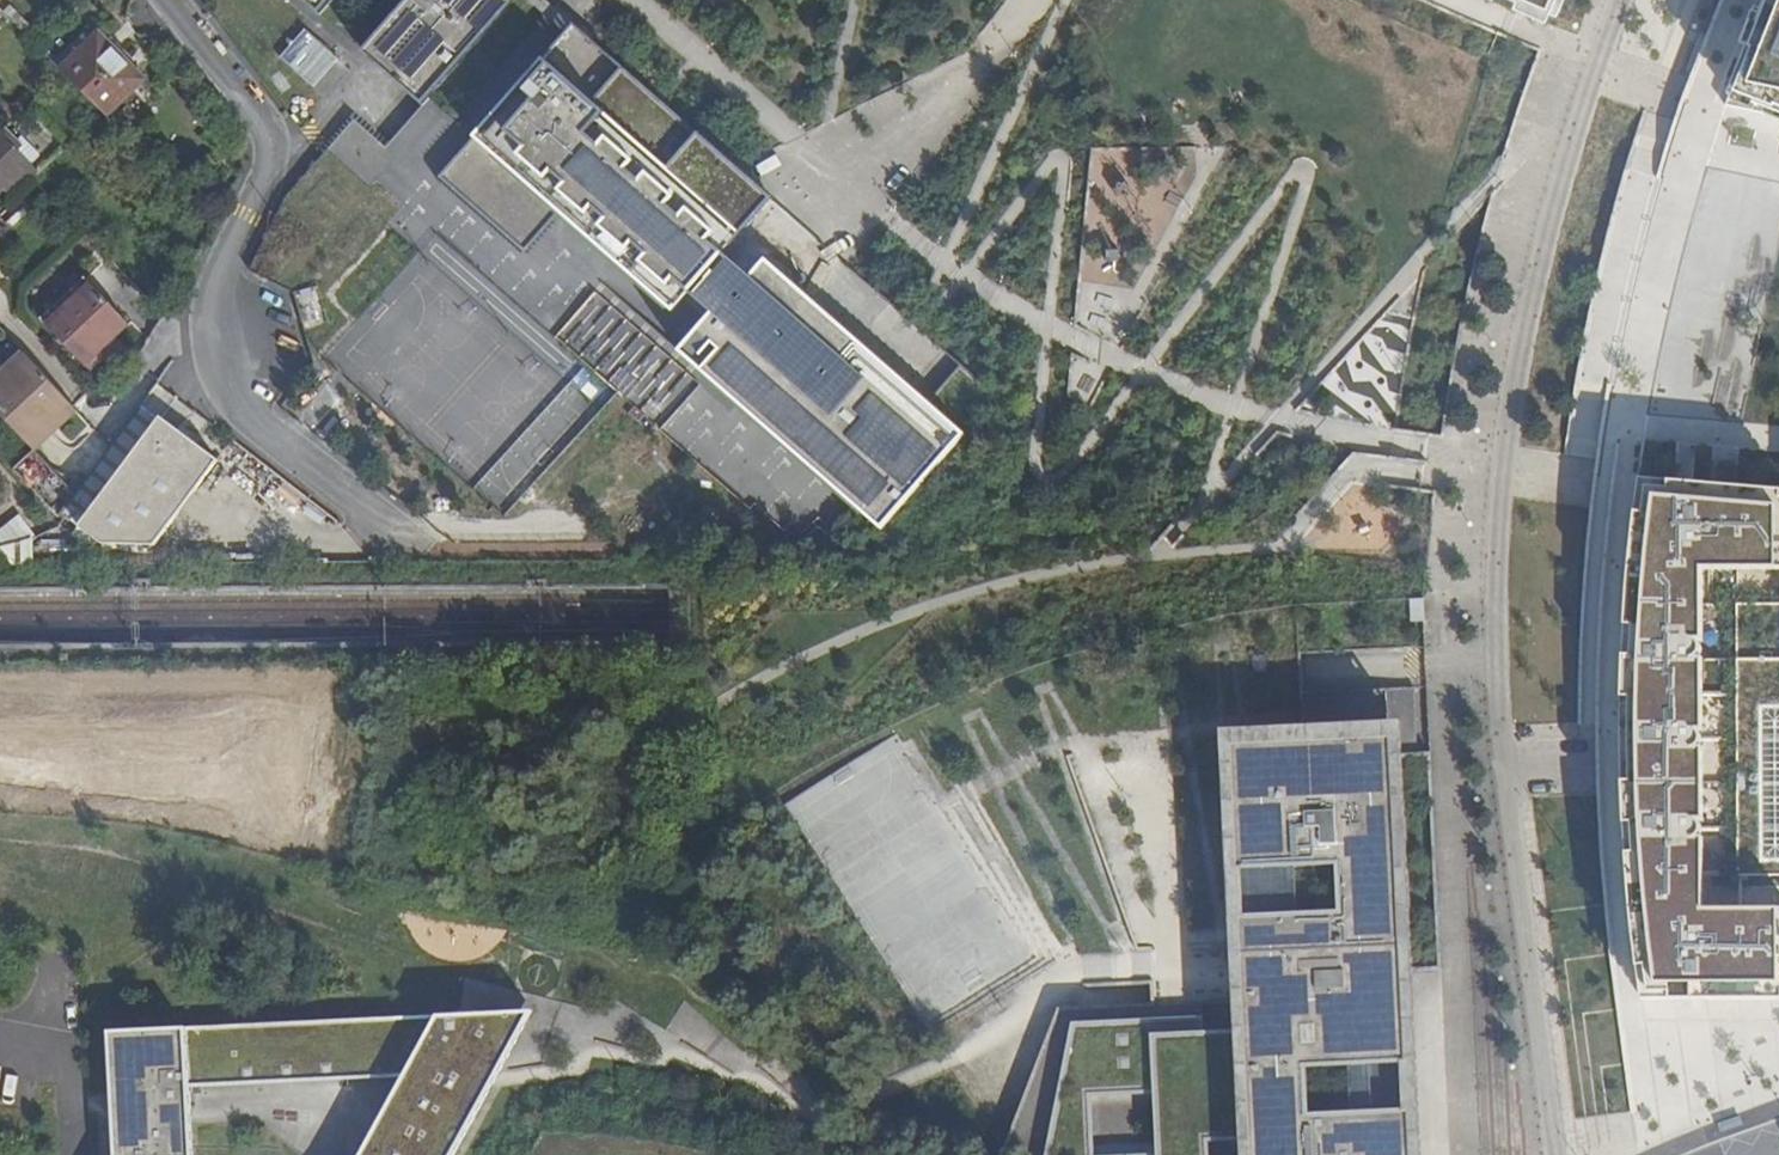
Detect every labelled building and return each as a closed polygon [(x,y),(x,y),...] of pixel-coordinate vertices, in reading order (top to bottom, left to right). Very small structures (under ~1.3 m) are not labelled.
[(320,15),(333,0),(303,0),(320,15)] [(363,53),(425,107),(519,0),(409,0),(363,53)] [(568,36),(576,26),(546,0),(527,0),(568,36)] [(1557,12),(1561,0),(1529,0),(1557,12)] [(1766,11),(1757,10),(1741,45),(1752,49),(1727,110),(1778,121),(1778,0),(1770,0),(1766,11)] [(61,70),(98,33),(89,25),(52,61),(61,70)] [(725,257),(774,202),(736,167),(576,26),(568,36),(442,179),(528,255),(563,216),(674,315),(692,294),(716,315),(680,356),(852,507),(879,531),(963,435),(929,406),(768,264),(752,281),(725,257)] [(98,33),(61,70),(105,114),(142,78),(98,33)] [(382,144),(355,120),(324,155),(287,195),(252,271),(282,285),(360,188),(352,180),(382,144)] [(27,185),(32,180),(0,146),(0,210),(27,185)] [(132,324),(88,279),(44,320),(89,366),(132,324)] [(1680,344),(1699,346),(1703,311),(1684,309),(1680,344)] [(0,373),(0,417),(17,436),(46,410),(60,426),(77,411),(73,406),(31,361),(22,353),(0,373)] [(962,368),(929,406),(963,435),(996,398),(962,368)] [(31,452),(60,426),(46,410),(17,436),(31,452)] [(81,518),(139,561),(210,465),(153,422),(81,518)] [(1775,570),(1773,508),(1655,500),(1647,579),(1640,708),(1642,851),(1659,983),(1777,982),(1776,909),(1704,908),(1705,571),(1775,570)] [(0,531),(0,540),(18,567),(44,549),(21,516),(0,531)] [(1710,603),(1714,875),(1778,877),(1778,602),(1710,603)] [(1213,723),(1226,1002),(1056,1010),(1001,1154),(1416,1154),(1413,1099),(1394,711),(1213,723)] [(921,1029),(1051,961),(925,723),(795,791),(921,1029)] [(531,1012),(436,1016),(391,1079),(394,1095),(361,1154),(454,1154),(531,1012)] [(436,1016),(186,1027),(188,1088),(391,1079),(436,1016)] [(188,1088),(186,1027),(107,1029),(115,1154),(191,1154),(188,1088)]
